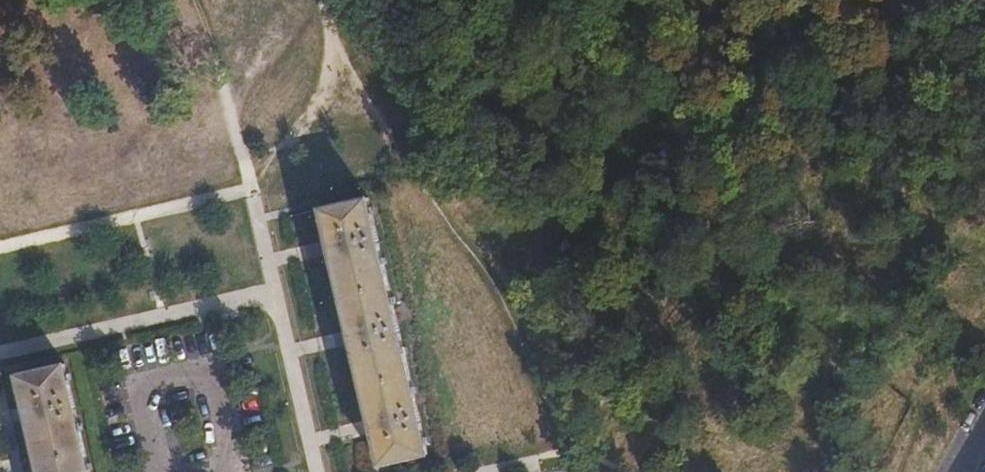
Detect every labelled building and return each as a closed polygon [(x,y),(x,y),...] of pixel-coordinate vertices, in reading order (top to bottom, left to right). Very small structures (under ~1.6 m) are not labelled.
[(369,198),(321,209),(328,240),(322,242),(325,256),(331,255),(349,330),(343,331),(346,345),(352,344),(369,419),(363,421),(367,435),(373,434),(380,465),(428,454),(369,198)] [(17,375),(40,471),(90,471),(65,364),(17,375)]
